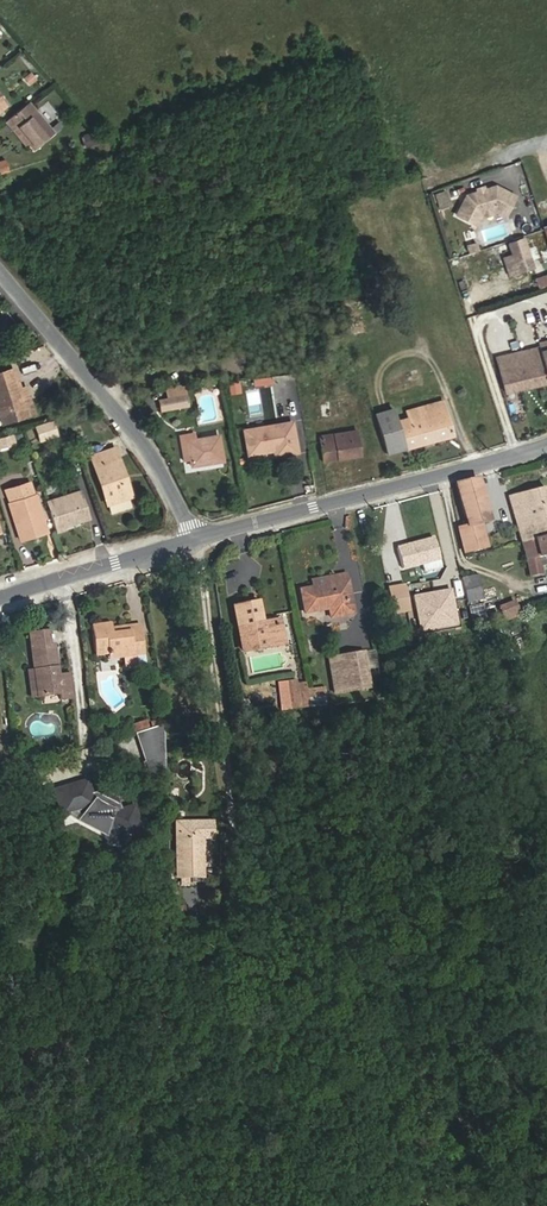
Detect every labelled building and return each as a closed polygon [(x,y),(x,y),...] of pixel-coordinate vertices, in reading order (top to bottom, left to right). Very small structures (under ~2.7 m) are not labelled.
[(34,150),(54,134),(50,129),(28,102),(7,120),(16,130),(17,129),(28,142),(34,150)] [(28,142),(17,129),(16,130),(7,120),(5,121),(24,145),(28,142)] [(62,128),(57,122),(50,129),(54,134),(62,128)] [(88,149),(97,143),(89,131),(80,138),(88,149)] [(6,161),(0,162),(0,173),(9,171),(6,161)] [(504,216),(515,196),(495,186),(484,189),(477,192),(466,195),(456,214),(476,224),(483,212),(492,209),(504,216)] [(434,194),(438,210),(451,207),(446,190),(434,194)] [(536,202),(540,217),(546,215),(546,199),(536,202)] [(533,267),(523,238),(511,242),(520,271),(533,267)] [(520,271),(511,242),(498,247),(508,276),(520,271)] [(497,248),(486,252),(491,263),(502,259),(497,248)] [(533,278),(537,288),(546,285),(546,273),(533,278)] [(538,343),(539,347),(546,382),(546,341),(538,343)] [(546,382),(539,347),(496,357),(505,392),(546,382)] [(13,368),(1,372),(0,373),(0,416),(2,423),(35,413),(30,400),(24,402),(20,388),(13,368)] [(241,392),(239,380),(225,381),(227,394),(241,392)] [(30,400),(26,386),(20,388),(24,402),(30,400)] [(186,395),(184,386),(166,389),(168,398),(186,395)] [(188,405),(186,395),(168,398),(159,400),(161,410),(188,405)] [(353,412),(351,397),(320,402),(322,416),(353,412)] [(451,430),(443,401),(406,411),(409,419),(397,422),(393,409),(375,415),(386,453),(440,438),(439,433),(451,430)] [(80,423),(78,417),(70,420),(71,425),(80,423)] [(297,452),(292,422),(244,430),(248,454),(274,450),(275,456),(297,452)] [(48,438),(44,425),(27,431),(31,444),(48,438)] [(360,455),(356,430),(319,436),(322,461),(360,455)] [(14,444),(12,433),(0,435),(0,447),(14,444)] [(223,461),(219,435),(195,439),(194,435),(180,437),(184,461),(190,460),(191,466),(223,461)] [(124,476),(116,449),(91,457),(106,504),(108,504),(110,511),(130,505),(128,497),(121,477),(124,476)] [(131,496),(124,476),(121,477),(128,497),(131,496)] [(477,479),(477,478),(455,483),(456,488),(467,526),(458,528),(464,552),(486,547),(481,523),(489,521),(477,479)] [(33,494),(30,482),(6,490),(10,501),(33,494)] [(544,487),(508,495),(521,542),(546,536),(546,500),(544,487)] [(90,517),(81,491),(46,502),(56,531),(66,528),(65,525),(90,517)] [(43,520),(35,493),(33,494),(10,501),(8,502),(21,541),(44,534),(40,521),(43,520)] [(521,542),(531,577),(541,574),(546,565),(546,536),(521,542)] [(439,559),(434,538),(396,548),(402,569),(421,564),(439,559)] [(441,567),(439,559),(421,564),(424,572),(441,567)] [(183,575),(180,567),(170,569),(173,577),(183,575)] [(313,587),(347,581),(346,574),(312,580),(313,587)] [(482,599),(476,575),(461,578),(467,603),(482,599)] [(353,613),(347,581),(313,587),(300,590),(305,613),(328,608),(330,618),(353,613)] [(408,610),(403,585),(387,588),(392,613),(408,610)] [(285,644),(280,619),(251,625),(251,628),(275,624),(279,645),(285,644)] [(144,654),(142,634),(131,636),(130,630),(112,632),(111,627),(111,622),(91,625),(95,655),(108,654),(109,659),(123,657),(135,655),(144,654)] [(142,634),(141,623),(111,627),(112,632),(130,630),(131,636),(142,634)] [(279,645),(275,624),(251,628),(251,625),(238,627),(243,652),(279,645)] [(50,645),(48,631),(36,633),(38,647),(50,645)] [(58,675),(54,645),(50,645),(38,647),(36,633),(29,633),(34,671),(37,697),(60,693),(61,699),(71,698),(68,674),(58,675)] [(370,687),(364,652),(338,656),(342,679),(332,681),(334,693),(370,687)] [(137,666),(135,655),(123,657),(124,668),(137,666)] [(342,679),(338,656),(328,658),(332,681),(342,679)] [(37,697),(34,671),(28,671),(31,697),(37,697)] [(307,690),(305,684),(288,687),(290,709),(310,707),(307,690)] [(290,709),(288,687),(276,688),(279,711),(290,709)] [(318,697),(317,689),(307,690),(310,707),(326,705),(325,696),(318,697)] [(148,727),(146,721),(132,725),(134,732),(148,727)] [(38,762),(35,752),(15,757),(16,768),(38,762)] [(119,810),(116,799),(110,796),(103,792),(92,796),(87,780),(54,790),(61,816),(71,813),(71,812),(77,810),(84,814),(78,821),(91,828),(104,835),(107,827),(114,830),(116,836),(115,837),(118,846),(143,839),(142,836),(138,821),(133,806),(119,810)] [(118,795),(105,788),(103,792),(110,796),(116,799),(118,795)] [(148,834),(144,819),(138,821),(142,836),(148,834)] [(202,877),(202,838),(212,838),(212,822),(175,822),(176,877),(202,877)]
